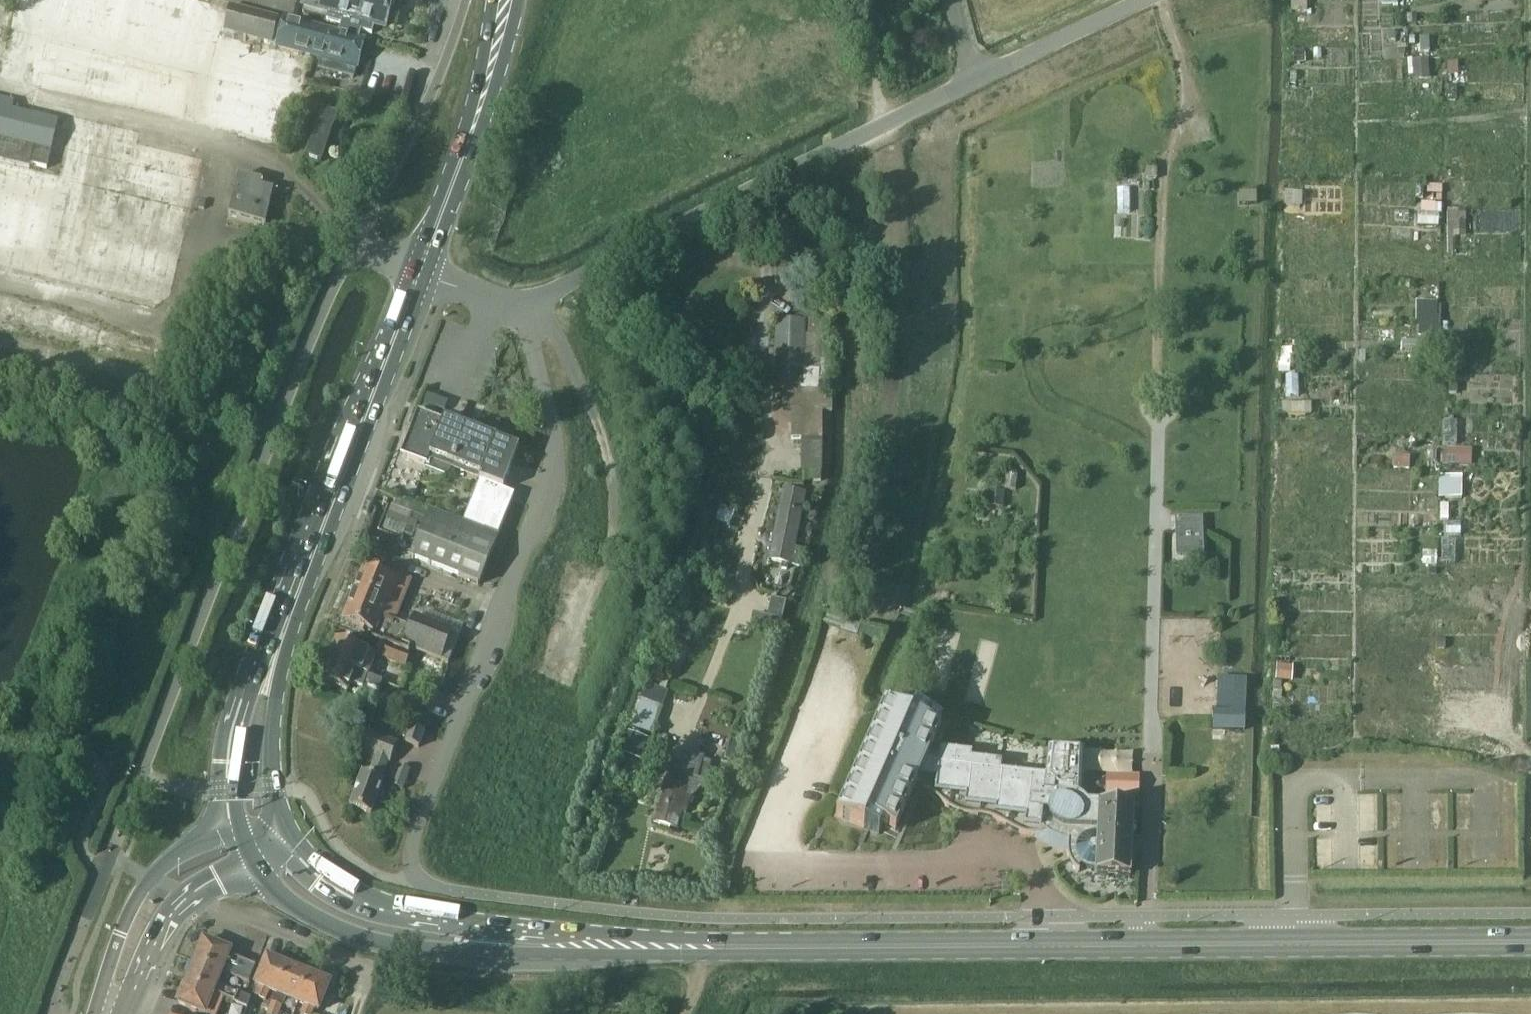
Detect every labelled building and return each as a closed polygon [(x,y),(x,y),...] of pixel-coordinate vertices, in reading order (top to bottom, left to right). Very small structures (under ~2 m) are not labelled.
[(303,12),(341,23),(338,34),(358,39),(360,30),(372,34),(374,24),(384,27),(391,0),(306,0),(303,12)] [(223,31),(272,44),(278,19),(230,6),(223,31)] [(278,44),(355,64),(362,40),(358,39),(338,34),(284,20),(278,44)] [(1432,76),(1431,57),(1442,57),(1441,34),(1421,35),(1421,42),(1410,43),(1411,77),(1432,76)] [(50,41),(40,83),(121,102),(131,59),(50,41)] [(226,62),(215,107),(284,125),(301,59),(282,54),(279,66),(275,64),(272,75),(259,71),(258,76),(237,70),(239,65),(226,62)] [(320,161),(337,114),(322,109),(306,156),(320,161)] [(56,123),(0,110),(0,161),(30,168),(30,165),(46,168),(56,123)] [(228,217),(265,225),(273,191),(259,188),(261,182),(237,177),(228,217)] [(1133,208),(1132,186),(1118,186),(1118,208),(1133,208)] [(1239,190),(1239,204),(1257,204),(1258,190),(1239,190)] [(816,372),(797,372),(800,322),(776,320),(775,347),(770,347),(770,360),(774,360),(773,385),(783,385),(783,411),(792,411),(792,439),(802,439),(802,474),(823,474),(823,411),(816,411),(816,372)] [(442,422),(418,412),(401,456),(425,465),(424,468),(446,476),(450,473),(453,464),(452,464),(466,426),(444,418),(442,422)] [(519,448),(466,426),(452,464),(453,464),(481,475),(463,521),(499,535),(513,498),(502,494),(519,448)] [(1446,463),(1475,464),(1476,448),(1446,446),(1446,463)] [(1464,496),(1465,474),(1441,473),(1440,495),(1464,496)] [(799,566),(802,552),(793,550),(804,494),(784,490),(773,545),(776,546),(773,561),(799,566)] [(385,525),(420,534),(426,511),(418,509),(420,504),(393,496),(385,525)] [(479,584),(498,537),(431,510),(411,557),(479,584)] [(1175,517),(1176,555),(1203,555),(1202,516),(1175,517)] [(373,575),(363,571),(354,593),(398,611),(411,580),(377,566),(373,575)] [(398,611),(354,593),(343,619),(373,632),(371,637),(385,643),(398,611)] [(786,603),(772,600),(768,614),(782,618),(786,603)] [(1442,600),(1442,617),(1457,617),(1457,600),(1442,600)] [(441,659),(453,629),(416,614),(404,644),(441,659)] [(750,627),(777,634),(781,621),(754,614),(750,627)] [(375,655),(364,651),(336,639),(328,660),(367,675),(375,656),(375,655)] [(380,642),(375,655),(375,656),(407,669),(412,655),(380,642)] [(328,660),(320,680),(347,691),(350,683),(362,687),(363,685),(382,692),(385,683),(367,675),(328,660)] [(423,702),(397,691),(392,702),(418,713),(423,702)] [(652,739),(663,711),(642,703),(631,730),(652,739)] [(1049,746),(1048,777),(1000,772),(1000,770),(969,766),(970,757),(938,753),(931,750),(942,722),(915,710),(911,718),(884,706),(836,815),(879,834),(883,825),(895,830),(916,782),(917,781),(925,786),(930,791),(932,794),(936,798),(937,799),(941,803),(944,805),(949,808),(953,810),(958,812),(963,814),(968,815),(973,816),(981,816),(987,817),(990,818),(998,821),(1003,824),(1011,828),(1015,830),(1022,833),(1024,834),(1027,835),(1030,835),(1032,835),(1035,835),(1037,835),(1040,835),(1045,833),(1050,836),(1062,841),(1068,842),(1067,844),(1067,846),(1067,850),(1067,852),(1068,854),(1068,856),(1069,859),(1070,861),(1071,863),(1073,866),(1075,868),(1076,869),(1077,870),(1079,872),(1080,871),(1077,868),(1081,865),(1086,868),(1092,869),(1095,869),(1095,874),(1130,876),(1131,865),(1134,805),(1098,804),(1087,804),(1085,802),(1083,799),(1081,798),(1083,748),(1049,746)] [(1213,731),(1244,731),(1245,709),(1214,709),(1213,731)] [(424,732),(423,732),(411,727),(406,742),(418,746),(424,732)] [(390,765),(398,744),(369,734),(362,754),(375,759),(369,778),(362,776),(350,809),(371,816),(383,783),(382,782),(389,764),(390,765)] [(664,783),(654,821),(676,827),(680,813),(686,814),(691,798),(696,795),(706,781),(707,778),(711,764),(703,762),(704,758),(688,753),(683,769),(675,767),(673,774),(670,774),(667,784),(664,783)] [(403,789),(410,770),(398,766),(392,785),(403,789)] [(1139,776),(1107,775),(1106,795),(1138,796),(1139,776)] [(222,972),(222,973),(249,984),(256,966),(238,959),(241,953),(230,949),(229,951),(203,941),(195,961),(222,972)] [(272,991),(276,993),(277,993),(288,967),(267,958),(256,985),(259,987),(256,996),(265,1000),(269,990),(272,991)] [(213,995),(223,999),(245,1008),(249,998),(217,985),(222,973),(222,972),(195,961),(186,983),(213,994),(213,995)] [(277,993),(276,993),(267,1013),(278,1013),(285,997),(298,1002),(308,975),(288,967),(277,993)] [(329,984),(308,975),(298,1002),(305,1005),(301,1013),(312,1013),(315,1009),(319,1010),(329,984)] [(223,999),(213,995),(213,994),(186,983),(177,1003),(203,1013),(217,1013),(223,999)]
